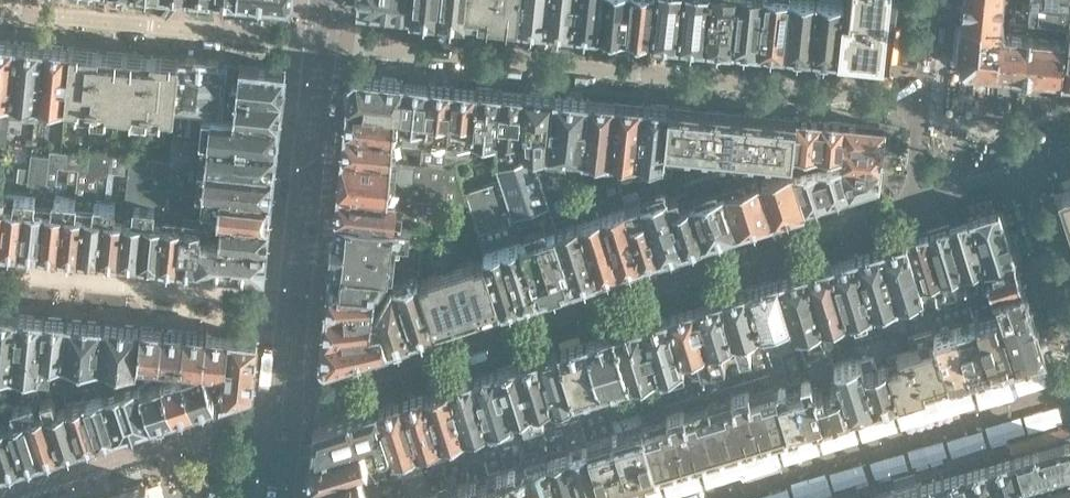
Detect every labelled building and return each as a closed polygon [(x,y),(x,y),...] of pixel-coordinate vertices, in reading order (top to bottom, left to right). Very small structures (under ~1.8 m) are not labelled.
[(414,0),(358,0),(358,7),(396,11),(413,13),(414,0)] [(439,0),(414,0),(413,13),(437,15),(439,0)] [(466,0),(439,0),(437,15),(464,17),(466,0)] [(520,0),(466,0),(464,17),(518,23),(520,0)] [(547,0),(520,0),(518,23),(544,25),(547,0)] [(573,0),(547,0),(544,25),(570,28),(573,0)] [(600,0),(573,0),(570,28),(597,30),(600,0)] [(626,0),(600,0),(597,30),(623,33),(626,0)] [(654,0),(626,0),(623,33),(650,36),(654,0)] [(707,0),(654,0),(650,36),(698,40),(703,41),(707,0)] [(734,0),(707,0),(703,41),(730,44),(734,0)] [(761,0),(734,0),(730,44),(756,46),(761,0)] [(788,0),(761,0),(756,46),(784,49),(788,0)] [(814,0),(788,0),(784,49),(809,51),(814,0)] [(843,0),(814,0),(809,51),(837,54),(843,0)] [(896,0),(843,0),(837,54),(883,58),(890,59),(891,47),(896,0)] [(1003,0),(963,0),(957,55),(959,58),(966,67),(994,70),(1026,73),(1028,48),(1024,47),(1026,33),(1000,30),(1003,0)] [(1059,0),(1030,0),(1028,15),(1050,17),(1067,19),(1069,2),(1059,1),(1059,0)] [(1069,2),(1067,19),(1061,76),(1069,77),(1069,0),(1069,2)] [(1061,76),(1067,19),(1050,17),(1048,35),(1026,33),(1024,47),(1028,48),(1026,73),(1061,76)] [(15,40),(0,39),(0,140),(5,141),(9,97),(15,40)] [(35,100),(40,43),(15,40),(9,97),(35,100)] [(64,102),(69,45),(40,43),(35,100),(64,102)] [(118,112),(124,51),(69,45),(64,102),(63,107),(118,112)] [(174,101),(179,56),(124,51),(118,112),(172,118),(173,108),(174,101)] [(195,103),(200,58),(179,56),(174,101),(195,103)] [(277,144),(280,118),(216,112),(219,86),(222,60),(200,58),(195,103),(195,110),(173,108),(172,118),(171,134),(175,134),(277,144)] [(283,92),(285,73),(285,66),(279,66),(278,66),(240,62),(225,60),(222,60),(219,86),(283,92)] [(401,109),(404,78),(403,78),(357,73),(351,78),(349,93),(348,103),(397,108),(401,109)] [(425,121),(429,80),(404,78),(401,109),(400,119),(402,119),(400,140),(404,140),(422,142),(424,128),(425,121)] [(446,158),(453,83),(429,80),(425,121),(424,128),(439,130),(435,162),(445,161),(446,158)] [(472,133),(477,85),(453,83),(446,158),(471,152),(473,139),(457,138),(458,132),(472,133)] [(496,132),(501,88),(477,85),(472,133),(485,135),(481,139),(480,151),(494,148),(494,146),(496,132)] [(996,113),(1022,114),(1023,86),(997,85),(996,113)] [(280,118),(283,92),(219,86),(216,112),(280,118)] [(519,134),(523,90),(501,88),(496,132),(514,135),(514,141),(494,146),(494,148),(493,156),(497,167),(526,157),(519,134)] [(547,149),(553,93),(523,90),(519,134),(526,157),(532,155),(546,157),(547,149)] [(582,153),(588,96),(553,93),(547,149),(582,153)] [(610,156),(615,99),(588,96),(582,153),(610,156)] [(636,159),(642,102),(615,99),(610,156),(636,159)] [(664,145),(668,104),(642,102),(636,159),(662,162),(663,159),(664,145)] [(394,134),(397,108),(348,103),(345,129),(394,134)] [(796,117),(668,104),(664,145),(764,155),(763,162),(791,165),(792,151),(796,117)] [(816,154),(819,119),(796,117),(792,151),(816,154)] [(839,156),(844,121),(819,119),(816,154),(839,156)] [(879,169),(883,129),(884,125),(844,121),(839,156),(838,163),(879,169)] [(392,158),(394,139),(394,134),(345,129),(342,153),(392,158)] [(274,170),(277,144),(175,134),(172,159),(205,162),(274,170)] [(9,141),(5,141),(0,140),(0,158),(8,159),(9,141)] [(420,161),(422,142),(404,140),(402,159),(420,161)] [(27,163),(28,152),(29,143),(9,141),(8,159),(7,161),(27,163)] [(48,154),(48,149),(48,145),(29,143),(28,152),(48,154)] [(59,250),(68,154),(68,151),(48,149),(48,154),(47,165),(43,206),(39,248),(59,250)] [(106,170),(108,151),(89,149),(88,153),(87,168),(106,170)] [(113,213),(114,200),(109,200),(112,171),(127,172),(128,153),(108,151),(106,170),(103,199),(98,254),(118,256),(122,214),(113,213)] [(79,252),(83,210),(87,168),(88,153),(72,152),(72,155),(68,154),(59,250),(79,252)] [(165,185),(168,158),(168,157),(128,153),(127,172),(122,214),(118,256),(157,260),(161,218),(162,207),(164,198),(165,185)] [(417,176),(390,173),(392,158),(342,153),(339,187),(339,190),(388,196),(398,197),(415,199),(417,176)] [(551,215),(542,188),(532,155),(526,157),(497,167),(501,178),(464,190),(478,231),(513,220),(537,294),(572,282),(555,227),(551,215)] [(272,196),(274,170),(205,162),(172,159),(168,158),(165,185),(190,187),(272,196)] [(39,248),(43,206),(47,165),(27,163),(25,191),(19,246),(39,248)] [(848,193),(838,163),(837,163),(816,168),(826,200),(848,193)] [(877,184),(878,182),(879,169),(838,163),(848,193),(875,185),(877,184)] [(805,207),(794,174),(792,168),(782,171),(781,166),(773,167),(788,213),(805,207)] [(788,213),(773,167),(767,167),(769,175),(758,179),(771,218),(788,213)] [(771,218),(758,179),(755,168),(719,172),(725,189),(737,229),(771,218)] [(826,200),(816,168),(794,174),(805,207),(826,200)] [(574,208),(567,187),(564,175),(542,188),(551,215),(574,208)] [(647,187),(663,182),(661,177),(635,180),(639,194),(645,193),(647,187)] [(593,184),(602,212),(619,266),(619,267),(622,266),(621,266),(626,264),(626,265),(627,265),(626,264),(636,261),(641,259),(628,220),(616,182),(593,184)] [(189,200),(190,187),(165,185),(164,198),(189,200)] [(1063,187),(1061,187),(1069,215),(1069,185),(1063,187)] [(269,220),(272,196),(190,187),(189,200),(164,198),(162,207),(181,209),(200,213),(217,215),(269,220)] [(737,229),(725,189),(689,201),(702,240),(704,239),(735,229),(737,229)] [(25,191),(15,190),(14,203),(4,202),(0,243),(0,244),(19,246),(25,191)] [(386,218),(388,196),(339,190),(336,213),(386,219),(386,218)] [(684,246),(668,195),(667,192),(641,200),(642,204),(659,254),(684,246)] [(702,240),(689,201),(679,204),(676,193),(668,195),(684,246),(702,240)] [(425,222),(427,201),(415,199),(398,197),(396,219),(422,222),(425,222)] [(98,254),(103,199),(94,198),(93,211),(83,210),(79,252),(98,254)] [(659,254),(642,204),(635,206),(638,217),(628,220),(641,259),(641,260),(659,254)] [(1014,259),(999,211),(998,208),(994,209),(969,217),(987,273),(997,270),(995,265),(1014,259)] [(619,266),(602,212),(578,220),(595,275),(597,274),(600,272),(601,273),(614,268),(614,269),(615,268),(619,266)] [(267,244),(269,220),(217,215),(200,213),(199,221),(198,237),(267,244)] [(378,315),(393,283),(418,276),(414,261),(419,259),(412,239),(432,239),(427,224),(425,222),(422,222),(396,219),(386,218),(386,219),(336,213),(331,263),(332,264),(329,285),(328,285),(321,356),(321,358),(322,359),(324,361),(325,361),(327,362),(328,362),(381,345),(380,344),(382,344),(381,344),(386,342),(386,343),(387,342),(387,341),(378,315)] [(989,277),(987,273),(969,217),(948,224),(968,286),(979,282),(979,280),(989,277)] [(195,264),(198,237),(199,221),(161,218),(157,260),(195,264)] [(537,294),(513,220),(478,231),(484,251),(499,296),(498,296),(501,304),(499,304),(500,306),(537,294)] [(595,275),(578,220),(555,227),(572,282),(591,276),(590,276),(594,275),(595,275)] [(968,286),(948,224),(928,230),(947,290),(951,289),(952,293),(948,294),(950,303),(970,296),(971,296),(968,286)] [(947,290),(928,230),(906,237),(923,292),(924,297),(947,290)] [(264,271),(267,244),(198,237),(195,264),(264,271)] [(923,292),(906,237),(880,245),(897,300),(923,292)] [(911,346),(906,329),(897,300),(880,245),(855,253),(885,353),(911,346)] [(499,296),(484,251),(459,259),(460,261),(418,276),(434,327),(494,307),(494,306),(493,306),(491,299),(498,296),(499,296)] [(880,334),(855,253),(830,261),(847,316),(855,342),(880,334)] [(1022,283),(1014,259),(995,265),(997,270),(987,273),(989,277),(989,276),(993,289),(994,293),(1023,284),(1022,283)] [(847,316),(830,261),(805,268),(821,324),(847,316)] [(821,324),(805,268),(780,277),(793,321),(799,343),(807,340),(804,329),(821,324)] [(434,327),(418,276),(393,283),(409,335),(434,327)] [(790,382),(776,340),(770,342),(766,329),(793,321),(780,277),(779,276),(778,277),(778,278),(775,279),(774,278),(772,279),(753,285),(751,285),(751,286),(747,288),(747,286),(746,287),(759,331),(771,371),(776,387),(786,384),(790,382)] [(409,335),(393,283),(378,315),(387,341),(394,339),(394,340),(409,335)] [(1030,307),(1022,285),(1023,284),(994,293),(1001,315),(1030,307)] [(759,331),(746,287),(745,288),(744,287),(732,291),(732,292),(722,295),(720,295),(739,357),(748,354),(743,336),(759,331)] [(1001,315),(994,293),(993,289),(971,296),(970,296),(993,367),(1015,361),(1001,315)] [(739,357),(720,295),(705,300),(695,303),(693,303),(712,366),(717,364),(725,362),(731,382),(745,378),(739,357)] [(970,296),(950,303),(972,374),(993,367),(970,296)] [(712,366),(693,303),(668,311),(668,312),(693,393),(723,384),(717,364),(712,366)] [(972,374),(950,303),(928,310),(931,321),(949,380),(972,374)] [(1044,348),(1038,332),(1030,307),(1001,315),(1015,361),(1024,358),(1025,358),(1041,353),(1045,352),(1044,348)] [(17,313),(0,311),(0,369),(11,370),(17,313)] [(693,393),(668,312),(641,320),(657,372),(666,402),(683,396),(693,393)] [(38,373),(43,315),(17,313),(11,370),(38,373)] [(61,359),(65,317),(43,315),(38,373),(49,374),(51,358),(61,359)] [(78,369),(84,319),(65,317),(61,359),(70,360),(69,368),(78,369)] [(98,363),(102,321),(84,319),(78,369),(88,370),(89,361),(98,363)] [(657,372),(641,320),(613,329),(629,380),(657,372)] [(160,379),(157,370),(136,372),(141,325),(102,321),(98,363),(98,376),(115,431),(151,420),(172,412),(161,378),(160,379)] [(949,380),(931,321),(906,329),(911,346),(924,388),(949,380)] [(157,370),(161,327),(141,325),(136,372),(157,370)] [(180,362),(183,329),(161,327),(157,370),(180,367),(180,362)] [(203,364),(206,331),(183,329),(180,362),(203,364)] [(629,380),(613,329),(586,337),(601,389),(629,380)] [(252,386),(257,336),(206,331),(203,364),(203,365),(214,399),(222,396),(252,386)] [(601,389),(586,337),(559,346),(579,415),(600,484),(627,476),(611,421),(601,389)] [(579,415),(559,346),(537,353),(553,404),(558,422),(579,415)] [(924,388),(911,346),(885,353),(888,361),(899,395),(924,388)] [(899,395),(888,361),(879,363),(875,351),(858,356),(873,403),(899,395)] [(553,404),(537,353),(517,359),(536,419),(543,417),(540,408),(553,404)] [(873,403),(858,356),(834,364),(838,379),(848,411),(873,403)] [(536,419),(517,359),(497,366),(512,414),(521,411),(525,423),(536,419)] [(214,399),(203,365),(182,372),(193,406),(214,399)] [(512,414),(497,366),(472,374),(489,426),(512,419),(510,415),(512,414)] [(788,428),(776,387),(771,371),(746,379),(745,378),(731,382),(723,384),(693,393),(683,396),(700,454),(788,428)] [(193,406),(182,372),(161,378),(172,412),(193,406)] [(489,426),(472,374),(449,381),(465,433),(489,426)] [(37,382),(37,378),(11,376),(10,385),(17,385),(37,382)] [(115,431),(98,376),(78,378),(81,386),(97,437),(115,431)] [(822,418),(813,386),(801,379),(804,387),(788,392),(786,384),(776,387),(788,428),(822,418)] [(848,411),(838,379),(813,386),(822,418),(848,411)] [(80,442),(67,403),(57,406),(49,381),(37,382),(45,406),(59,449),(80,442)] [(465,433),(449,381),(425,389),(446,457),(458,453),(462,452),(457,436),(465,433)] [(22,401),(17,385),(10,385),(0,386),(0,461),(2,467),(40,455),(22,401)] [(97,437),(81,386),(73,388),(77,399),(67,403),(80,442),(97,437)] [(446,457),(425,389),(401,396),(417,449),(425,446),(430,462),(439,459),(446,457)] [(417,449),(401,396),(377,404),(397,467),(406,464),(403,453),(417,449)] [(683,396),(666,402),(638,410),(639,412),(656,467),(671,463),(684,459),(700,454),(683,396)] [(59,449),(45,406),(36,408),(33,398),(22,401),(40,455),(59,449)] [(310,453),(367,436),(372,435),(375,443),(385,477),(399,473),(397,467),(377,404),(320,422),(318,423),(317,424),(315,426),(314,428),(313,430),(312,433),(314,433),(320,431),(319,441),(313,443),(311,442),(310,453)] [(656,468),(656,467),(639,412),(611,421),(627,476),(656,468)] [(600,484),(579,415),(558,422),(563,437),(566,450),(578,491),(600,484)] [(563,437),(558,422),(536,428),(541,444),(563,437)] [(541,444),(536,428),(516,435),(535,497),(554,497),(557,497),(545,456),(541,444)] [(516,435),(495,441),(513,497),(535,497),(516,435)] [(385,477),(375,443),(369,445),(367,436),(310,453),(308,475),(310,475),(310,480),(307,480),(305,497),(367,497),(385,492),(390,491),(385,477)] [(1069,493),(1069,436),(1012,453),(1025,497),(1051,497),(1069,493)] [(495,441),(478,447),(482,461),(485,472),(493,497),(513,497),(495,441)] [(482,461),(478,447),(462,452),(458,453),(462,468),(482,461)] [(578,491),(566,450),(545,456),(557,497),(578,491)] [(465,478),(462,468),(458,453),(446,457),(439,459),(449,492),(451,497),(471,497),(465,478)] [(1012,453),(986,461),(985,461),(982,462),(965,467),(943,473),(950,497),(1025,497),(1012,453)] [(427,490),(420,465),(402,471),(410,497),(430,497),(427,490)] [(399,473),(385,477),(390,491),(385,492),(387,497),(410,497),(402,471),(399,473)] [(485,472),(465,478),(471,497),(493,497),(485,472)] [(943,473),(919,481),(924,497),(950,497),(943,473)] [(147,483),(148,483),(146,479),(142,480),(88,497),(151,497),(147,483)] [(919,481),(895,488),(898,497),(924,497),(919,481)] [(449,492),(438,495),(436,487),(427,490),(430,497),(451,497),(449,492)] [(895,488),(870,495),(871,497),(898,497),(895,488)]
